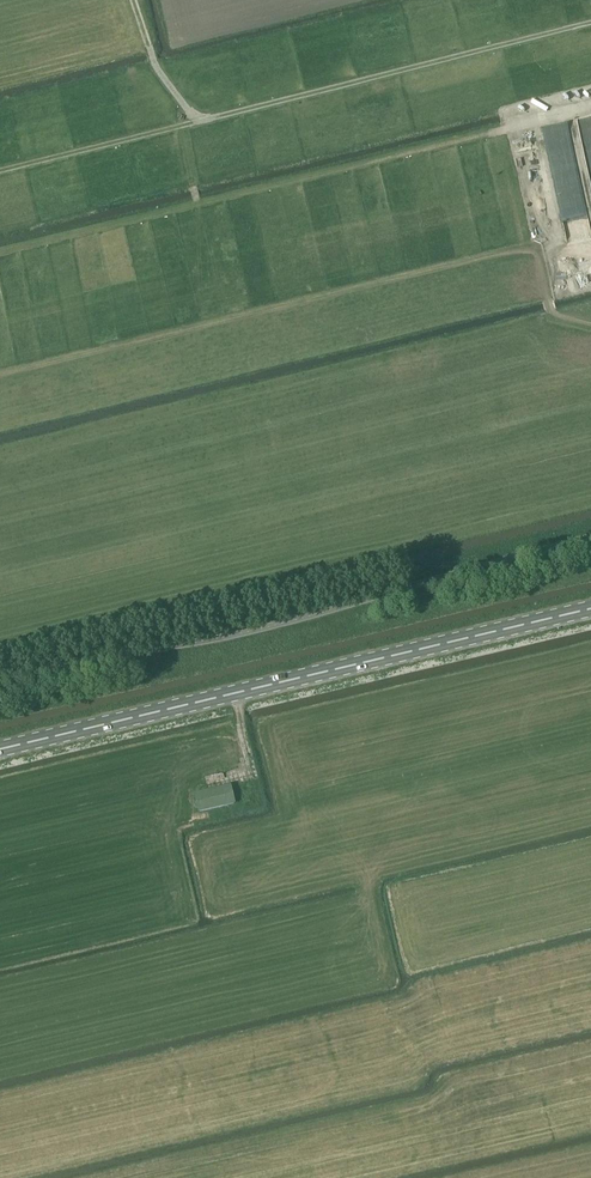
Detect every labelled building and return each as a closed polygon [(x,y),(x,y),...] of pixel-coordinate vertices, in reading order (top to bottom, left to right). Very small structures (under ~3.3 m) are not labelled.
[(231,784),(194,793),(199,813),(236,804),(231,784)]
